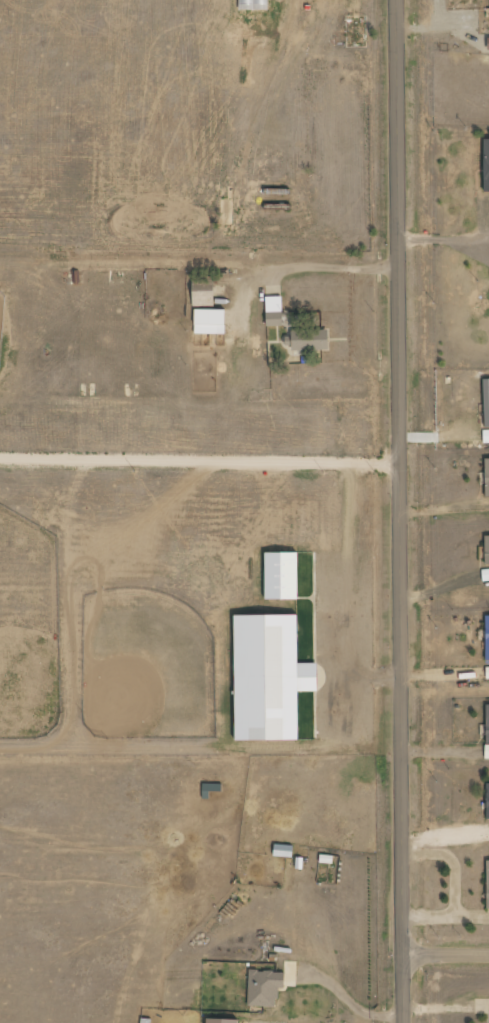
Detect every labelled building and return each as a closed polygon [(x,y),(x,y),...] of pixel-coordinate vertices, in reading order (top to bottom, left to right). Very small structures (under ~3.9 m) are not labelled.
[(194,306),(206,307),(206,305),(215,305),(215,290),(195,289),(194,306)] [(284,326),(284,296),(266,297),(267,326),(284,326)] [(227,334),(228,309),(197,308),(196,334),(227,334)] [(330,329),(290,330),(290,350),(331,349),(330,329)] [(301,552),(267,552),(268,600),(301,599),(301,552)] [(239,741),(302,740),(301,692),(319,691),(319,663),(301,663),(301,615),(237,615),(239,741)] [(203,799),(211,799),(211,792),(222,792),(222,784),(204,784),(203,799)] [(249,1007),(278,1008),(279,988),(286,988),(287,972),(250,971),(249,1007)]
